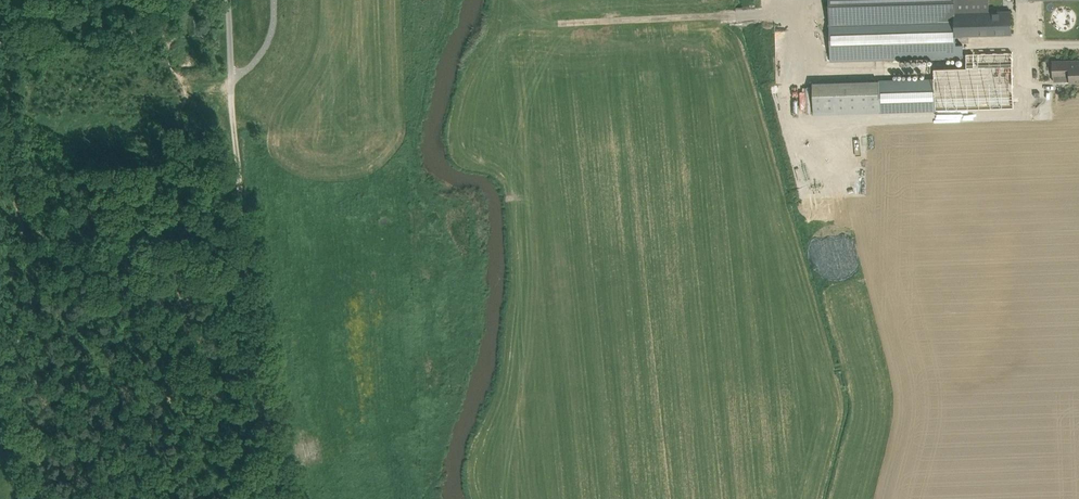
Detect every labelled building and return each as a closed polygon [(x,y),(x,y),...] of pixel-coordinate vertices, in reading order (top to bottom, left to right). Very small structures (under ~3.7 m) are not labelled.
[(831,59),(878,58),(956,56),(956,34),(1012,33),(1011,11),(990,11),(990,0),(829,0),(831,59)] [(1078,81),(1078,63),(1077,63),(1077,60),(1053,61),(1054,81),(1070,80),(1070,81),(1078,81)] [(815,114),(936,110),(935,78),(814,82),(815,114)]
